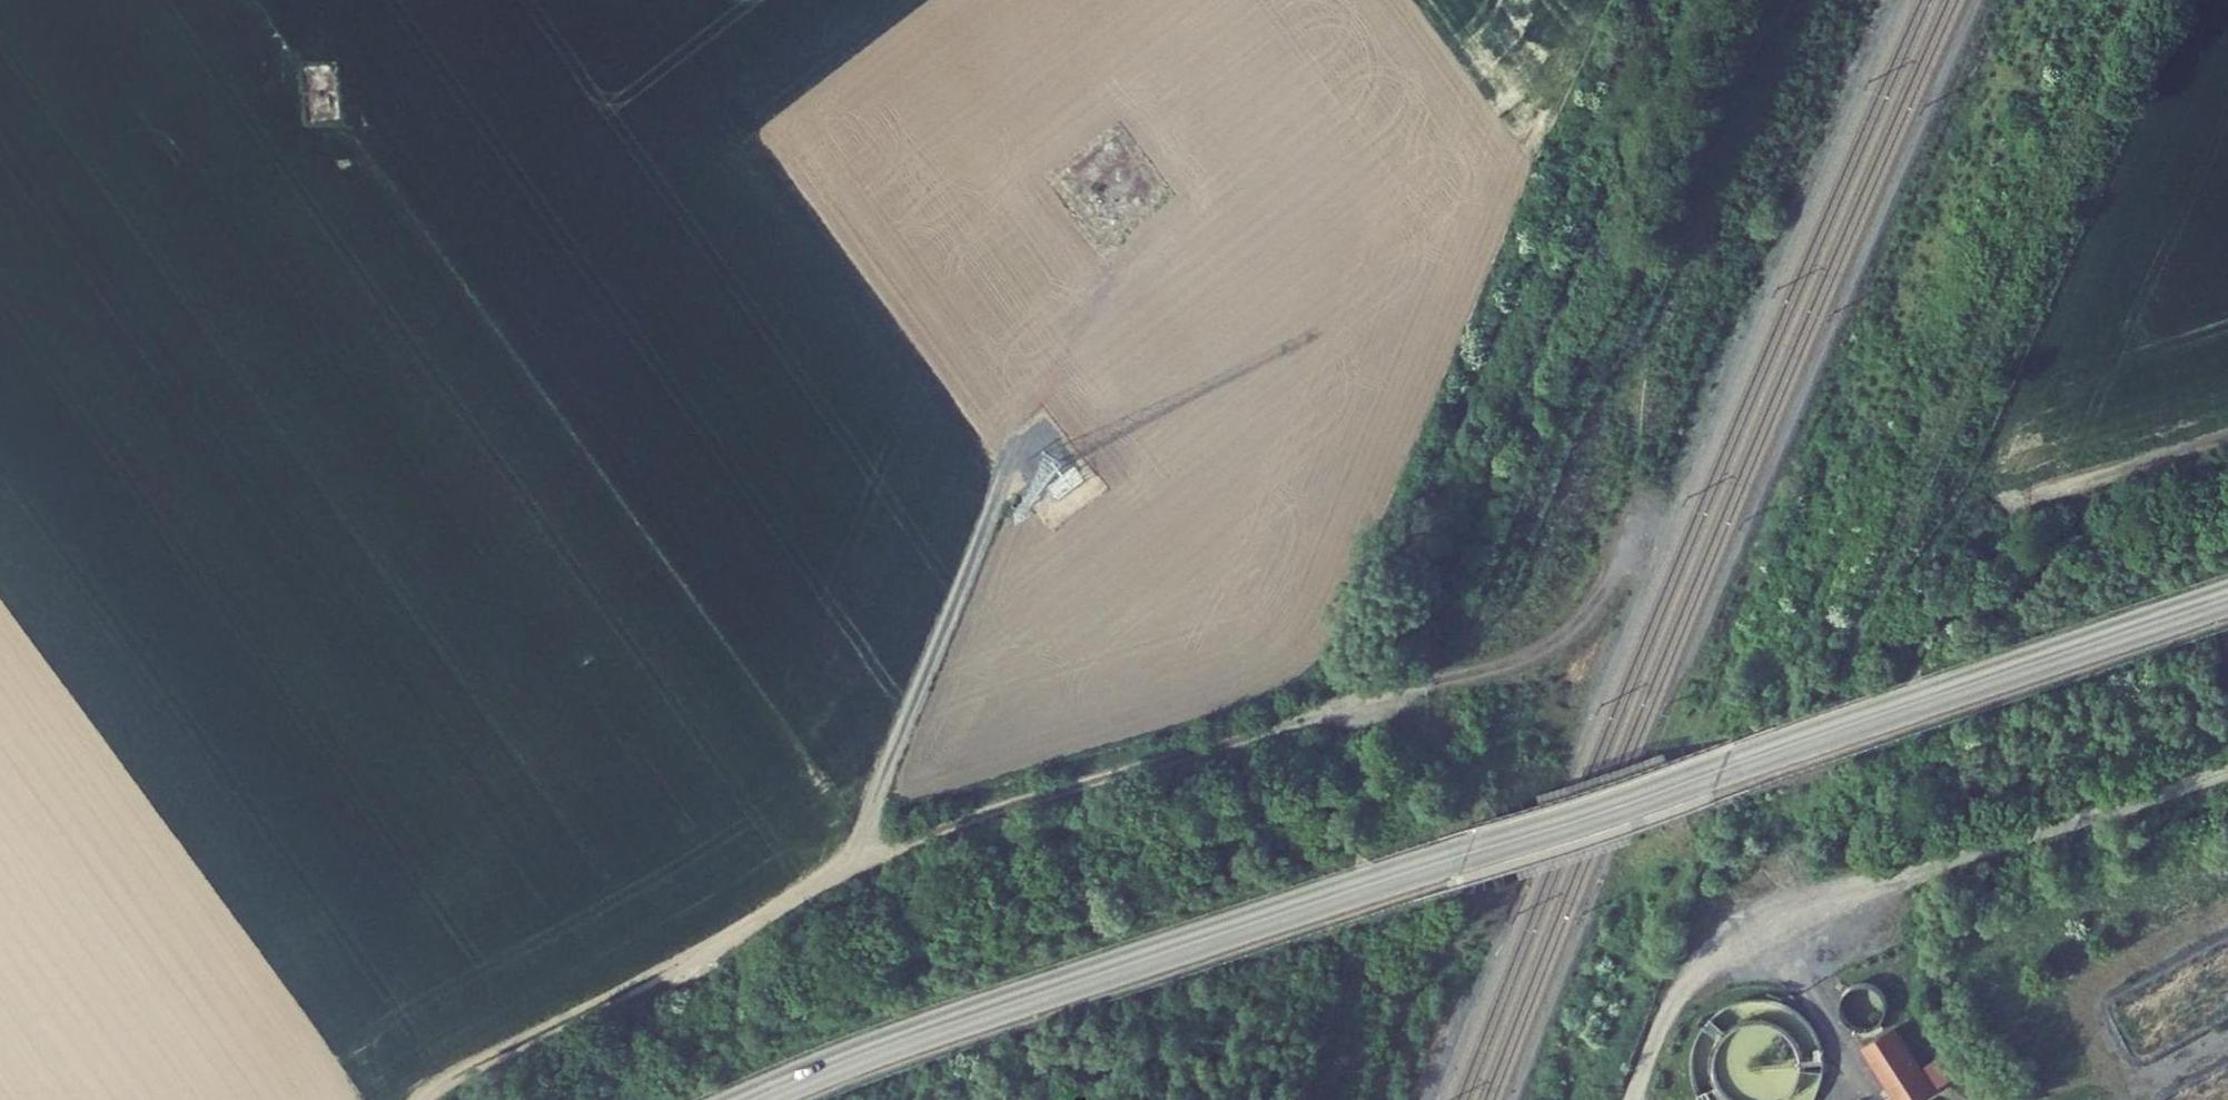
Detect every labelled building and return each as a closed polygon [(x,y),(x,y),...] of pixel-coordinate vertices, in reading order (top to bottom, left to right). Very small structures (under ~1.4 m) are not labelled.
[(1864,1048),(1898,1099),(1921,1099),(1934,1092),(1920,1069),(1893,1029),(1864,1048)] [(1920,1069),(1934,1092),(1949,1082),(1934,1060),(1920,1069)]
